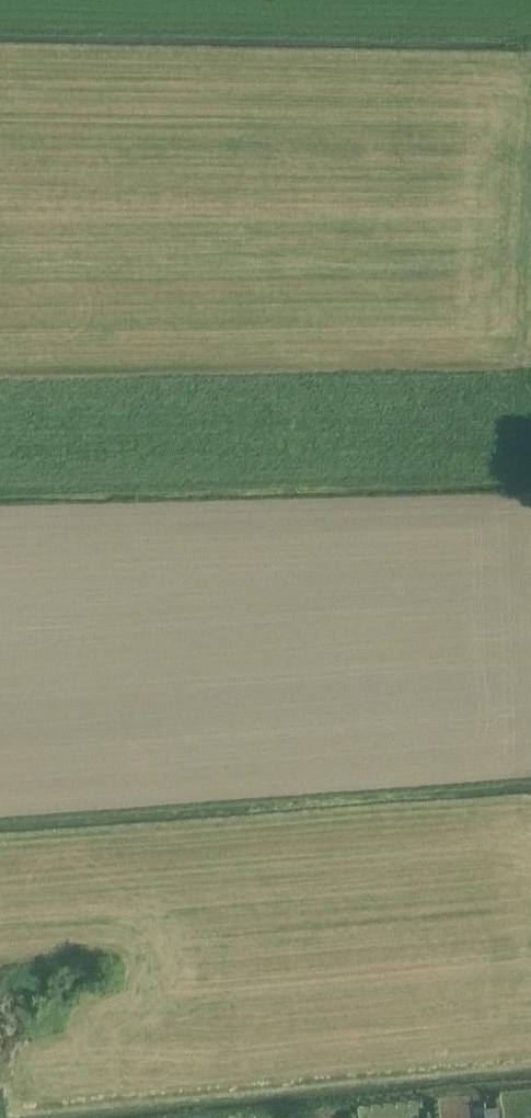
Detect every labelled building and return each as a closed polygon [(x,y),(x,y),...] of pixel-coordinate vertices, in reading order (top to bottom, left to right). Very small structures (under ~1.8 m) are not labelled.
[(498,1104),(485,1105),(486,1117),(500,1117),(498,1104)]
